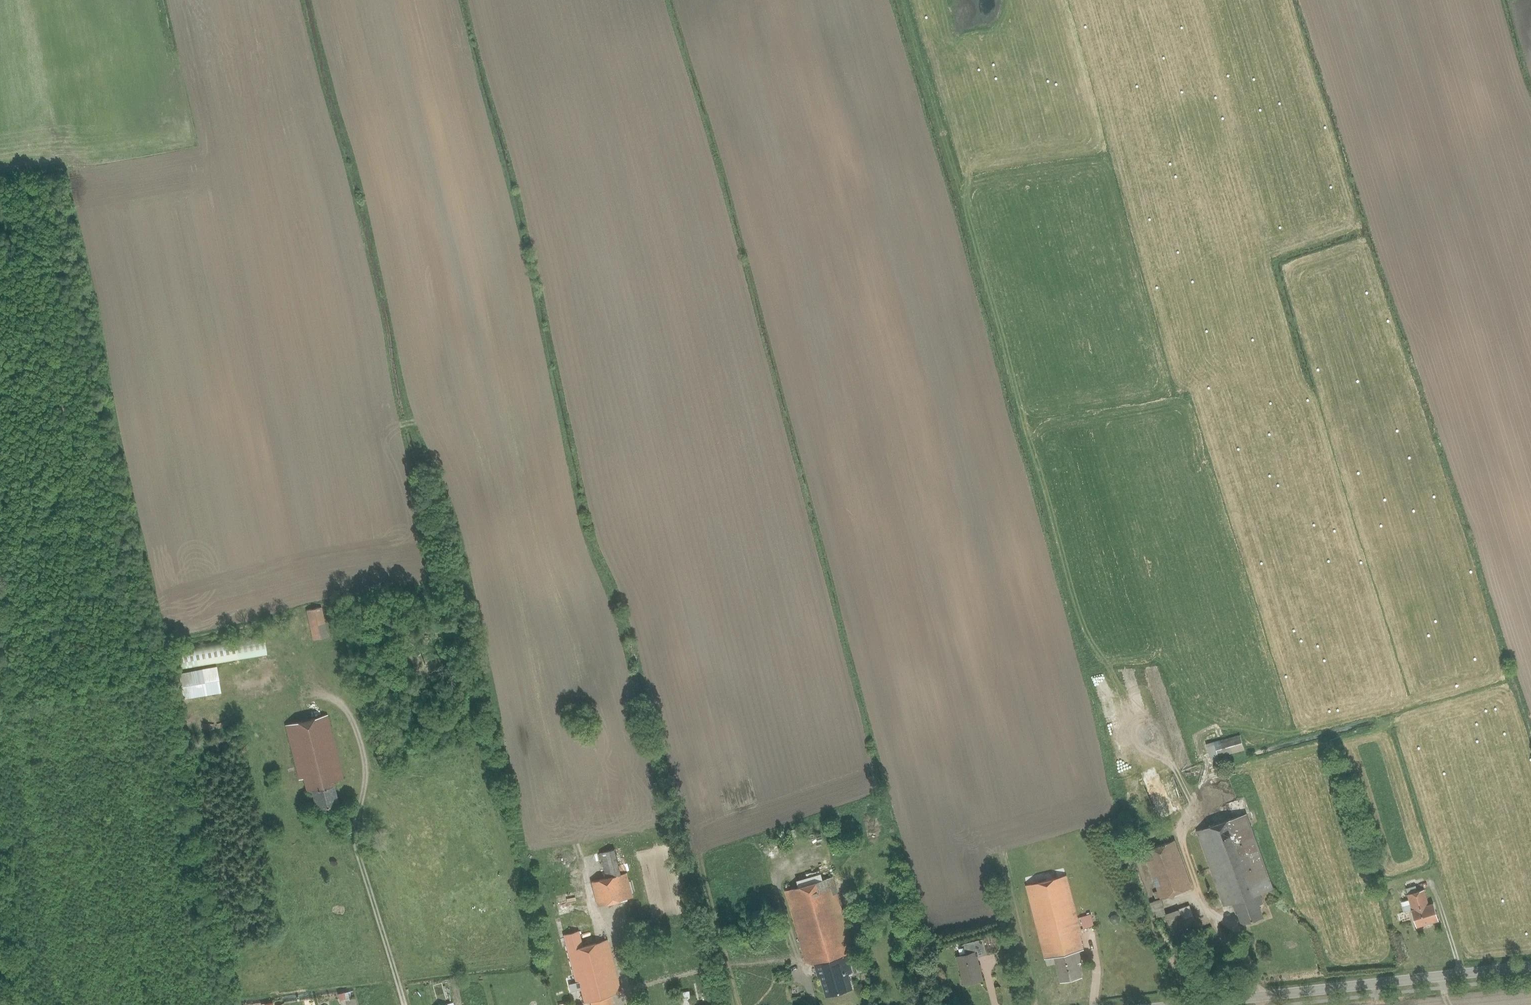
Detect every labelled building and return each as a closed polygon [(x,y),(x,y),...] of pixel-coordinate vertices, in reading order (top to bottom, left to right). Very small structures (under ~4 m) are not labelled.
[(325,606),(308,607),(311,637),(328,636),(325,606)] [(265,655),(263,636),(176,649),(179,668),(265,655)] [(182,697),(219,690),(214,664),(177,671),(182,697)] [(348,779),(329,712),(284,725),(299,778),(302,777),(305,789),(309,788),(314,808),(339,801),(334,783),(348,779)] [(1210,759),(1245,750),(1241,733),(1206,742),(1210,759)] [(1273,888),(1244,813),(1197,831),(1224,903),(1230,901),(1239,923),(1263,914),(1259,904),(1264,902),(1261,892),(1273,888)] [(1192,886),(1175,837),(1140,850),(1158,898),(1192,886)] [(605,876),(590,879),(596,905),(634,897),(629,871),(620,873),(614,847),(599,851),(605,876)] [(1085,947),(1067,874),(1027,884),(1045,955),(1052,954),(1058,980),(1086,974),(1079,949),(1085,947)] [(829,876),(782,889),(804,965),(811,963),(815,977),(818,976),(823,995),(850,988),(845,969),(849,968),(845,951),(849,950),(829,876)] [(1429,902),(1424,888),(1407,893),(1416,925),(1438,919),(1432,901),(1429,902)] [(1403,907),(1410,905),(1408,898),(1401,900),(1403,907)] [(1080,914),(1082,926),(1092,924),(1090,913),(1080,914)] [(563,933),(574,980),(577,979),(583,1002),(589,1000),(590,1004),(611,1004),(609,993),(622,990),(609,940),(582,946),(578,929),(563,933)] [(983,978),(974,948),(955,954),(964,984),(983,978)] [(690,990),(682,990),(684,1004),(691,1004),(690,990)]
